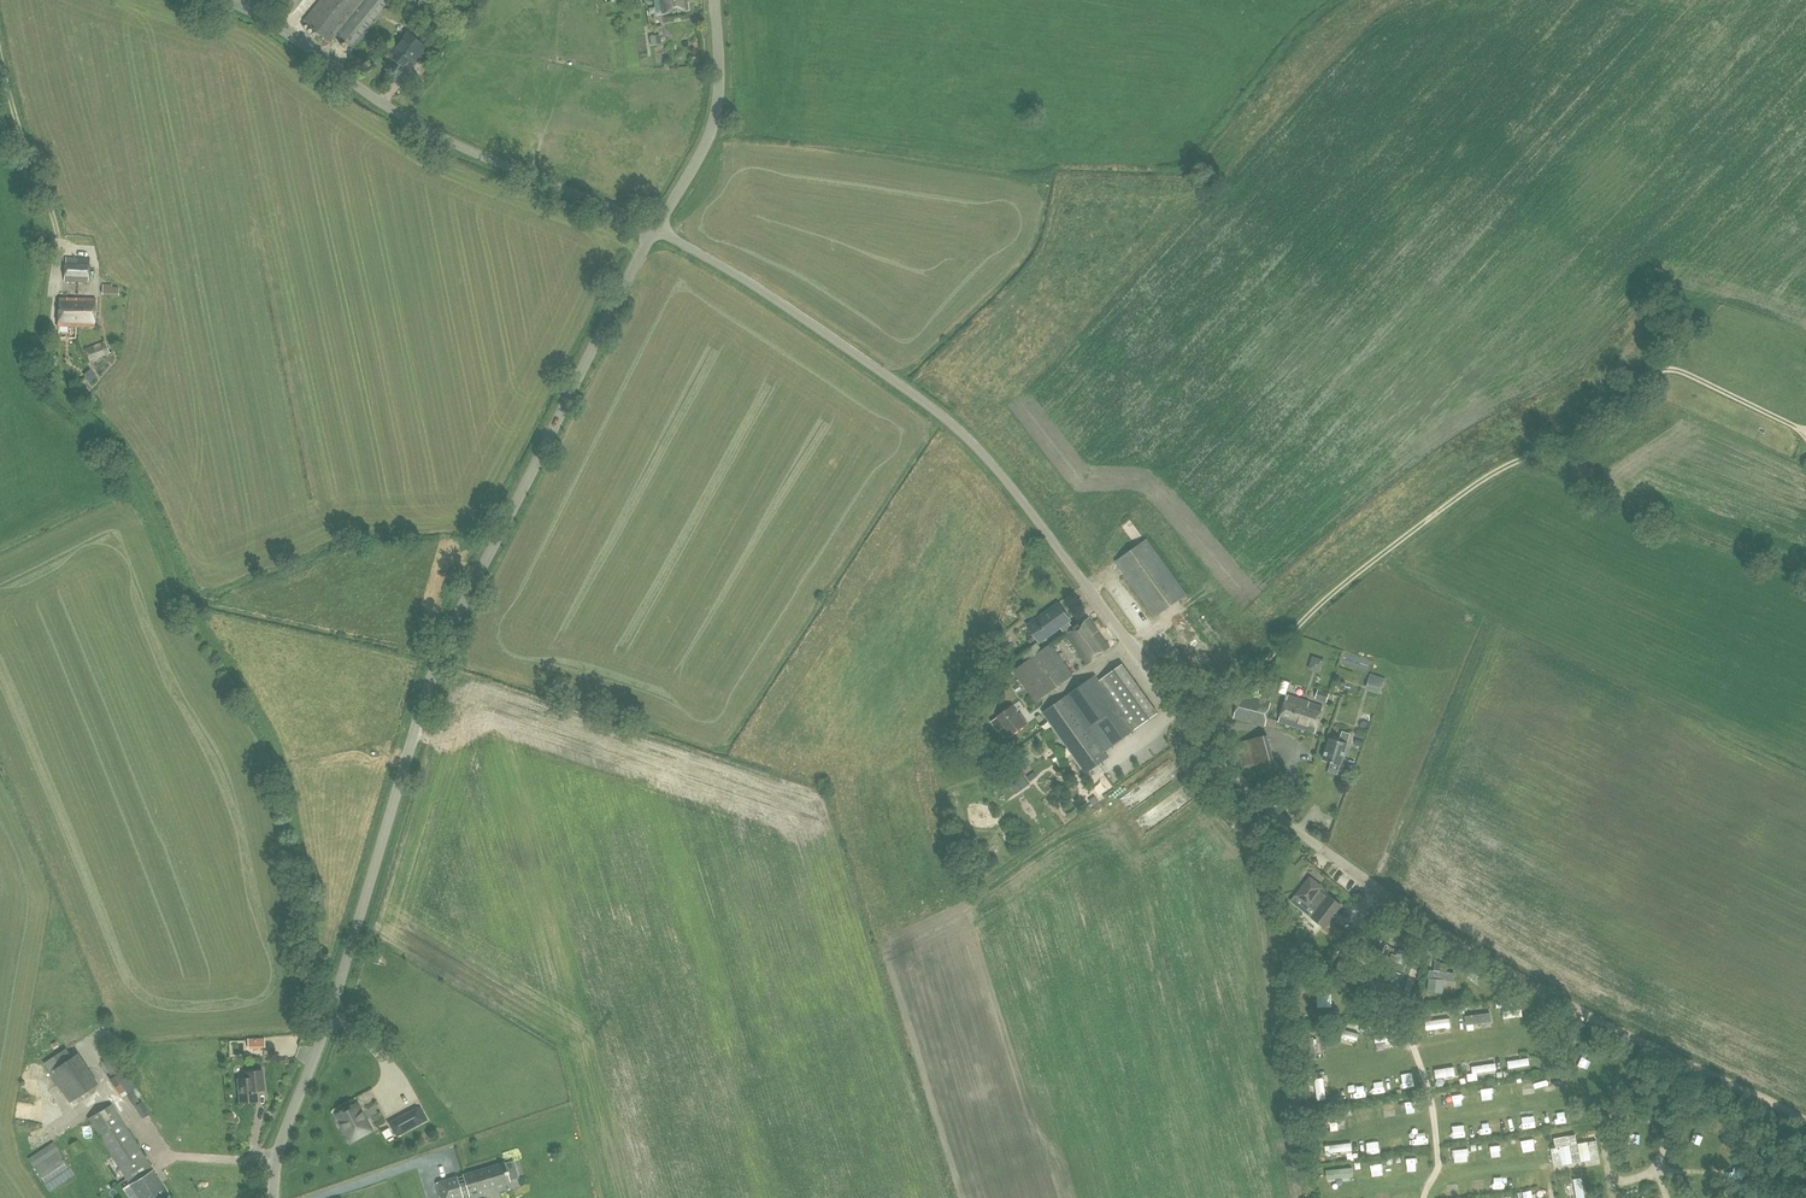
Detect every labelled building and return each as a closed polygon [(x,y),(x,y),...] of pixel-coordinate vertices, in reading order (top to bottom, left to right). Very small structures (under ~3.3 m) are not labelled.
[(287,9),(294,0),(276,0),(287,9)] [(304,21),(329,42),(336,34),(353,48),(392,0),(321,0),(304,21)] [(662,13),(687,9),(686,0),(660,0),(662,13)] [(384,51),(402,66),(413,53),(419,58),(431,43),(423,37),(419,42),(408,33),(397,46),(391,41),(384,51)] [(652,34),(654,45),(663,43),(661,33),(652,34)] [(89,282),(91,258),(67,257),(65,281),(89,282)] [(95,326),(96,299),(60,298),(59,325),(95,326)] [(63,327),(64,337),(77,336),(76,327),(63,327)] [(105,341),(85,349),(90,362),(110,354),(105,341)] [(1186,594),(1147,539),(1116,562),(1155,617),(1186,594)] [(1059,604),(1036,620),(1047,636),(1060,627),(1065,635),(1074,628),(1069,621),(1070,620),(1059,604)] [(1074,628),(1065,635),(1086,665),(1110,648),(1089,618),(1074,628)] [(1027,661),(1013,671),(1035,702),(1073,675),(1051,644),(1050,645),(1045,638),(1032,647),(1033,648),(1037,654),(1027,661)] [(1122,664),(1099,681),(1134,730),(1157,714),(1122,664)] [(1095,675),(1065,696),(1104,752),(1134,730),(1099,681),(1095,675)] [(1375,678),(1372,688),(1381,691),(1384,681),(1375,678)] [(1315,698),(1327,702),(1330,692),(1319,688),(1315,698)] [(1233,718),(1265,726),(1270,703),(1239,695),(1233,718)] [(1065,696),(1043,712),(1082,768),(1104,752),(1065,696)] [(1279,722),(1315,733),(1323,707),(1287,696),(1279,722)] [(1026,725),(1013,706),(997,716),(998,717),(991,722),(998,731),(1005,727),(1011,735),(1026,725)] [(1323,759),(1341,765),(1348,743),(1347,743),(1350,734),(1342,731),(1339,740),(1331,737),(1323,759)] [(1140,766),(1151,762),(1148,753),(1137,756),(1140,766)] [(1019,790),(1031,781),(1021,766),(1009,775),(1019,790)] [(1121,799),(1130,812),(1137,808),(1127,795),(1121,799)] [(1111,836),(1122,834),(1117,812),(1106,814),(1111,836)] [(1328,895),(1327,896),(1319,890),(1321,887),(1310,878),(1297,895),(1317,910),(1312,917),(1325,927),(1342,906),(1328,895)] [(1399,949),(1397,956),(1392,954),(1390,958),(1396,960),(1403,963),(1407,953),(1406,952),(1406,951),(1401,949),(1400,950),(1399,949)] [(1377,991),(1394,998),(1404,975),(1391,970),(1387,981),(1382,979),(1377,991)] [(1433,996),(1448,996),(1448,985),(1458,985),(1458,972),(1433,972),(1433,996)] [(1472,983),(1484,990),(1489,982),(1477,975),(1472,983)] [(1514,1012),(1509,1013),(1510,1023),(1527,1021),(1525,1006),(1513,1008),(1514,1012)] [(1487,1026),(1495,1025),(1494,1014),(1469,1016),(1470,1030),(1488,1029),(1487,1026)] [(1444,1031),(1454,1030),(1453,1020),(1430,1021),(1431,1035),(1444,1034),(1444,1031)] [(96,1034),(99,1040),(111,1034),(108,1028),(96,1034)] [(1561,1053),(1556,1030),(1547,1032),(1552,1055),(1561,1053)] [(1345,1031),(1344,1040),(1361,1042),(1362,1034),(1345,1031)] [(1380,1047),(1396,1043),(1394,1034),(1378,1038),(1380,1047)] [(267,1038),(250,1039),(250,1047),(267,1047),(267,1038)] [(1321,1046),(1320,1038),(1310,1039),(1311,1061),(1320,1060),(1319,1047),(1321,1046)] [(43,1062),(69,1101),(98,1082),(77,1052),(73,1055),(67,1047),(43,1062)] [(1512,1062),(1512,1072),(1533,1070),(1533,1061),(1512,1062)] [(1499,1064),(1475,1068),(1477,1077),(1501,1073),(1499,1064)] [(1441,1083),(1460,1080),(1457,1068),(1439,1071),(1441,1083)] [(256,1085),(265,1084),(263,1069),(246,1071),(247,1077),(238,1078),(241,1102),(258,1101),(256,1085)] [(48,1070),(42,1074),(52,1088),(57,1085),(48,1070)] [(1319,1101),(1329,1100),(1328,1084),(1332,1083),(1332,1077),(1312,1078),(1312,1087),(1318,1087),(1319,1101)] [(1380,1093),(1387,1093),(1388,1079),(1380,1079),(1380,1093)] [(1561,1080),(1550,1079),(1549,1093),(1560,1093),(1561,1080)] [(1416,1091),(1416,1083),(1407,1083),(1407,1090),(1416,1091)] [(1526,1084),(1527,1097),(1539,1096),(1538,1083),(1526,1084)] [(1359,1100),(1358,1085),(1347,1086),(1348,1101),(1359,1100)] [(1490,1089),(1481,1091),(1484,1102),(1492,1101),(1490,1089)] [(1451,1109),(1460,1107),(1458,1093),(1448,1095),(1451,1109)] [(336,1113),(350,1141),(372,1130),(366,1119),(362,1122),(358,1114),(362,1112),(357,1102),(336,1113)] [(139,1197),(166,1197),(170,1196),(111,1104),(89,1118),(139,1197)] [(420,1107),(403,1115),(410,1128),(427,1119),(420,1107)] [(1348,1115),(1331,1115),(1331,1125),(1348,1125),(1348,1115)] [(1560,1126),(1573,1127),(1574,1118),(1560,1117),(1560,1126)] [(1486,1124),(1486,1137),(1498,1136),(1497,1123),(1486,1124)] [(1470,1139),(1469,1131),(1457,1133),(1458,1140),(1470,1139)] [(1559,1146),(1569,1144),(1577,1143),(1576,1139),(1575,1133),(1553,1137),(1555,1147),(1559,1146)] [(1527,1140),(1529,1155),(1543,1153),(1541,1138),(1527,1140)] [(1596,1139),(1587,1141),(1590,1155),(1599,1154),(1596,1139)] [(1385,1153),(1385,1140),(1373,1140),(1373,1153),(1385,1153)] [(46,1185),(71,1168),(53,1141),(28,1158),(34,1167),(46,1185)] [(1340,1159),(1340,1153),(1355,1153),(1354,1143),(1333,1144),(1334,1159),(1340,1159)] [(1580,1160),(1577,1143),(1569,1144),(1572,1162),(1580,1160)] [(1495,1160),(1505,1160),(1505,1146),(1494,1147),(1495,1160)] [(1562,1161),(1559,1146),(1555,1147),(1550,1148),(1553,1163),(1562,1161)] [(1472,1149),(1457,1150),(1458,1162),(1473,1161),(1472,1149)] [(1410,1157),(1409,1171),(1421,1171),(1421,1158),(1410,1157)] [(509,1180),(507,1173),(509,1172),(508,1170),(506,1170),(504,1163),(464,1175),(466,1182),(459,1184),(457,1177),(438,1183),(441,1194),(442,1197),(457,1197),(463,1196),(460,1188),(460,1187),(467,1185),(469,1194),(480,1191),(480,1189),(510,1180),(509,1180)] [(1376,1164),(1377,1177),(1386,1177),(1385,1163),(1376,1164)] [(1330,1181),(1341,1181),(1341,1168),(1330,1169),(1330,1181)] [(1478,1194),(1489,1193),(1487,1180),(1476,1181),(1478,1194)] [(1577,1197),(1588,1197),(1587,1180),(1576,1181),(1577,1197)] [(1462,1197),(1461,1189),(1450,1189),(1450,1197),(1451,1197),(1462,1197)]
